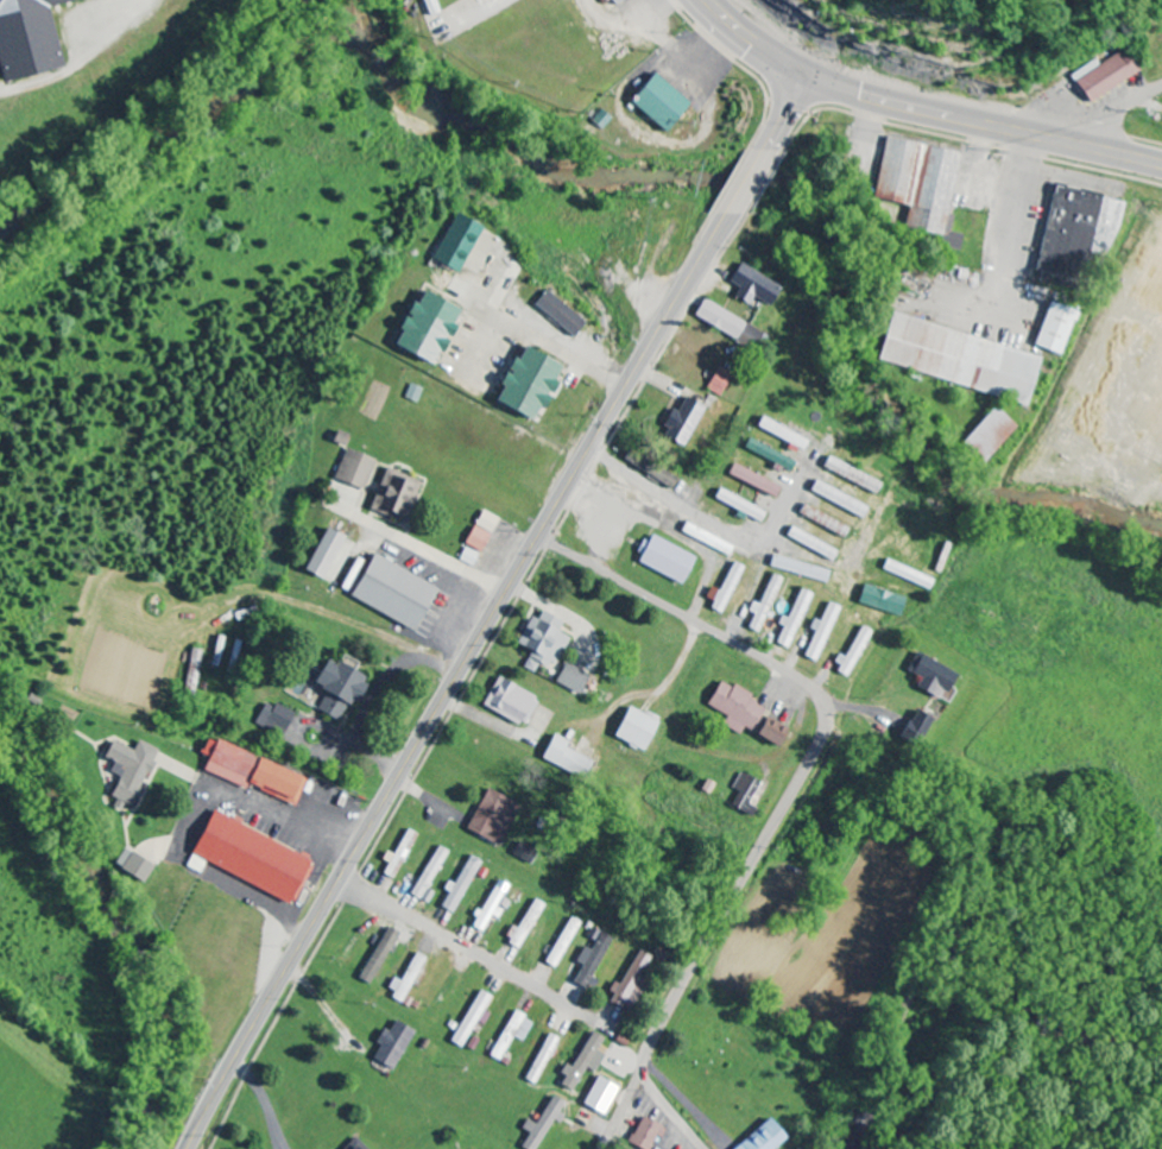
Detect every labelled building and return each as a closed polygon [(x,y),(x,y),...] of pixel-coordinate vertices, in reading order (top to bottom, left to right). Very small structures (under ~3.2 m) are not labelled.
[(75,0),(0,0),(0,82),(56,70),(43,7),(75,0)] [(1103,65),(1101,62),(1076,75),(1091,103),(1145,74),(1133,50),(1103,65)] [(626,106),(664,133),(686,102),(649,75),(626,106)] [(961,153),(885,139),(873,201),(908,208),(903,237),(960,248),(962,235),(950,233),(953,218),(949,217),(961,153)] [(1121,202),(1052,189),(1034,282),(1061,287),(1066,263),(1080,266),(1082,257),(1110,263),(1121,202)] [(480,230),(454,215),(428,261),(454,276),(480,230)] [(734,298),(747,306),(751,298),(769,307),(780,287),(738,265),(728,283),(739,289),(734,298)] [(532,305),(570,339),(583,324),(546,290),(532,305)] [(387,347),(429,368),(457,310),(419,292),(412,306),(408,304),(387,347)] [(765,333),(699,302),(691,320),(757,351),(765,333)] [(1032,347),(1059,358),(1076,314),(1048,304),(1032,347)] [(1042,358),(890,314),(876,363),(1027,407),(1042,358)] [(561,368),(521,347),(514,361),(509,359),(494,388),(498,390),(491,404),(526,422),(533,408),(538,411),(561,368)] [(729,374),(716,368),(706,390),(718,396),(729,374)] [(415,404),(421,390),(409,385),(403,399),(415,404)] [(703,409),(683,398),(675,413),(672,411),(658,436),(681,449),(703,409)] [(959,444),(982,465),(1015,430),(992,408),(959,444)] [(808,442),(760,419),(755,429),(803,452),(808,442)] [(742,450),(790,473),(795,462),(747,439),(742,450)] [(372,461),(342,451),(332,481),(361,492),(372,461)] [(821,471),(876,494),(881,483),(825,460),(821,471)] [(726,476),(773,499),(778,488),(731,465),(726,476)] [(366,511),(403,526),(419,484),(382,469),(366,511)] [(868,506),(813,483),(808,496),(864,518),(868,506)] [(765,511),(716,492),(712,503),(761,522),(765,511)] [(473,527),(490,535),(497,519),(479,511),(473,527)] [(488,536),(471,527),(462,546),(479,554),(488,536)] [(837,551),(789,528),(784,538),(832,561),(837,551)] [(322,582),(339,538),(320,530),(303,574),(322,582)] [(680,586),(693,559),(647,536),(633,563),(680,586)] [(346,597),(409,634),(433,591),(370,555),(346,597)] [(827,584),(830,571),(771,557),(768,569),(827,584)] [(880,572),(930,591),(933,581),(884,562),(880,572)] [(719,593),(712,590),(704,609),(722,617),(742,568),(731,564),(719,593)] [(752,615),(746,631),(759,636),(782,580),(771,575),(758,606),(751,603),(746,613),(752,615)] [(900,616),(904,597),(860,588),(856,607),(900,616)] [(787,620),(784,619),(773,644),(788,650),(813,596),(800,590),(787,620)] [(839,609),(827,604),(819,623),(812,620),(808,631),(813,633),(803,659),(817,664),(839,609)] [(513,647),(529,654),(521,669),(532,675),(537,665),(550,672),(567,640),(556,634),(561,624),(539,613),(534,622),(527,619),(513,647)] [(846,676),(871,634),(860,627),(835,669),(846,676)] [(211,668),(219,669),(222,639),(214,638),(211,668)] [(203,653),(191,650),(184,690),(196,692),(203,653)] [(940,703),(955,675),(915,655),(906,673),(920,680),(915,691),(940,703)] [(336,724),(347,704),(350,705),(363,682),(323,660),(309,686),(324,694),(315,712),(336,724)] [(588,677),(564,664),(553,683),(577,697),(588,677)] [(480,707),(522,730),(538,702),(495,679),(480,707)] [(704,707),(725,719),(720,727),(743,740),(760,709),(747,702),(750,698),(718,681),(704,707)] [(291,714),(263,703),(254,727),(282,738),(291,714)] [(643,753),(657,722),(626,707),(611,739),(643,753)] [(931,721),(915,712),(901,738),(918,746),(931,721)] [(786,729),(763,718),(753,739),(776,750),(786,729)] [(305,779),(205,736),(197,754),(205,758),(200,771),(243,790),(245,785),(293,806),(305,779)] [(567,744),(551,736),(539,760),(581,782),(591,763),(564,749),(567,744)] [(131,810),(155,750),(135,741),(131,750),(108,741),(102,756),(113,760),(108,773),(116,776),(106,801),(131,810)] [(754,807),(748,805),(758,781),(737,773),(730,789),(735,791),(729,808),(750,816),(754,807)] [(517,805),(483,789),(464,830),(497,847),(517,805)] [(291,904),(312,858),(207,811),(187,857),(291,904)] [(383,852),(380,861),(386,863),(380,875),(396,881),(416,834),(404,829),(392,855),(383,852)] [(528,864),(535,850),(516,841),(510,855),(528,864)] [(448,852),(436,846),(409,895),(421,902),(448,852)] [(151,865),(121,849),(112,867),(142,883),(151,865)] [(438,908),(455,916),(479,861),(467,855),(453,885),(445,881),(441,891),(445,893),(438,908)] [(476,915),(475,915),(469,927),(481,934),(490,917),(497,921),(507,903),(501,899),(508,887),(495,880),(476,915)] [(517,929),(510,926),(503,943),(520,951),(542,905),(531,899),(517,929)] [(553,969),(579,924),(567,917),(541,963),(553,969)] [(570,983),(581,989),(605,947),(606,948),(611,940),(593,930),(588,940),(593,943),(570,983)] [(648,956),(635,950),(619,985),(612,982),(604,1001),(624,1010),(648,956)] [(391,977),(384,992),(403,1002),(425,958),(413,952),(399,981),(391,977)] [(484,1012),(483,1012),(491,998),(477,991),(449,1043),(464,1050),(484,1012)] [(488,1057),(500,1062),(513,1038),(522,1043),(533,1022),(512,1012),(488,1057)] [(370,1061),(394,1071),(411,1029),(391,1022),(387,1032),(380,1029),(375,1042),(378,1043),(370,1061)] [(571,1068),(565,1066),(556,1085),(571,1092),(581,1068),(593,1073),(601,1055),(595,1052),(601,1038),(587,1032),(571,1068)] [(559,1040),(546,1034),(523,1080),(535,1086),(559,1040)] [(604,1116),(616,1086),(593,1077),(581,1107),(604,1116)] [(558,1113),(564,1104),(550,1096),(533,1125),(525,1120),(520,1129),(528,1134),(520,1148),(521,1148),(536,1148),(557,1113),(558,1113)] [(848,1112),(835,1148),(853,1148),(864,1117),(848,1112)] [(663,1128),(638,1117),(627,1144),(638,1148),(649,1148),(654,1136),(659,1138),(663,1128)] [(786,1138),(768,1118),(735,1148),(775,1148),(786,1138)] [(352,1138),(342,1148),(364,1148),(352,1138)]
